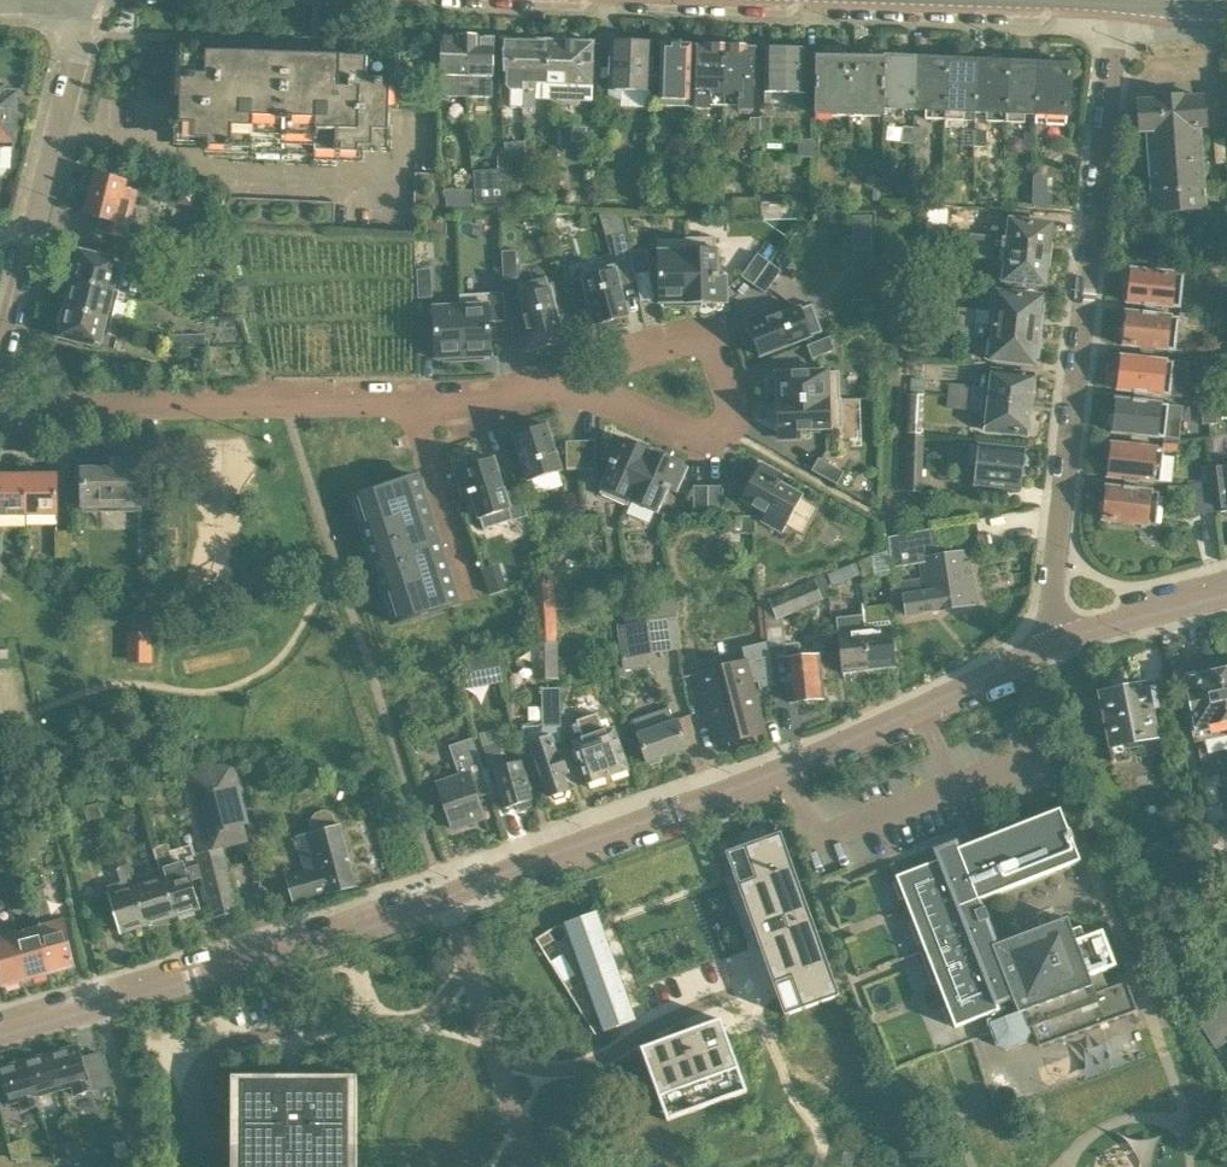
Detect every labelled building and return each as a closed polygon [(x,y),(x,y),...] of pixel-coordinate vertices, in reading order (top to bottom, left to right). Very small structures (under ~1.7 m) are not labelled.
[(466,97),(467,38),(444,37),(443,76),(451,76),(451,96),(466,97)] [(483,77),(492,77),(493,38),(467,38),(466,97),(482,97),(483,77)] [(502,39),(505,83),(511,83),(510,107),(536,108),(537,91),(551,91),(551,84),(550,40),(502,39)] [(551,84),(551,91),(551,101),(592,102),(594,41),(550,40),(551,84)] [(654,44),(611,42),(609,99),(622,99),(622,91),(652,92),(654,44)] [(660,100),(689,101),(692,44),(662,43),(660,100)] [(724,105),(726,47),(707,46),(707,47),(698,47),(696,108),(711,109),(711,105),(724,105)] [(726,47),(724,105),(739,106),(738,110),(754,110),(756,49),(746,48),(746,47),(726,47)] [(765,92),(806,94),(807,50),(766,49),(765,92)] [(389,147),(390,109),(391,86),(384,86),(385,58),(190,51),(189,80),(182,79),(180,140),(209,141),(208,148),(359,153),(360,146),(389,147)] [(886,60),(885,117),(905,117),(905,110),(916,110),(918,57),(914,57),(914,59),(903,59),(901,55),(891,54),(889,57),(886,58),(886,60)] [(918,57),(916,110),(927,111),(926,118),(944,119),(946,57),(936,57),(933,60),(921,60),(921,57),(918,57)] [(946,57),(944,119),(976,121),(976,113),(978,60),(974,60),(974,62),(963,61),(961,58),(946,57)] [(850,116),(851,59),(817,58),(816,115),(850,116)] [(851,59),(850,116),(885,117),(886,60),(851,59)] [(978,60),(976,113),(987,114),(987,121),(1004,122),(1007,60),(996,59),(994,63),(983,63),(983,60),(978,60)] [(1007,60),(1004,122),(1026,123),(1026,115),(1036,116),(1038,62),(1035,62),(1035,65),(1024,65),(1022,61),(1007,60)] [(1038,62),(1036,116),(1048,117),(1047,124),(1066,125),(1073,67),(1069,67),(1068,63),(1057,62),(1055,66),(1044,65),(1044,62),(1038,62)] [(14,148),(15,94),(3,94),(3,87),(0,87),(0,148),(14,148)] [(1139,101),(1141,130),(1147,130),(1151,191),(1145,192),(1147,214),(1206,210),(1200,126),(1205,125),(1203,97),(1183,98),(1183,96),(1159,98),(1159,100),(1139,101)] [(761,140),(761,116),(760,116),(760,118),(749,118),(749,140),(760,140),(761,140)] [(771,116),(761,116),(761,140),(770,140),(771,116)] [(665,144),(665,120),(655,120),(654,143),(665,144)] [(598,125),(588,125),(588,143),(598,143),(598,125)] [(923,128),(901,127),(901,143),(924,144),(923,128)] [(987,131),(975,130),(975,146),(986,147),(987,131)] [(1023,133),(1023,149),(1035,150),(1036,133),(1023,133)] [(476,207),(506,206),(505,171),(474,173),(476,207)] [(415,188),(449,190),(449,174),(416,173),(415,188)] [(96,174),(86,214),(101,217),(98,231),(125,238),(136,192),(124,189),(126,182),(96,174)] [(1034,176),(1034,204),(1051,205),(1052,177),(1034,176)] [(520,183),(508,183),(508,205),(521,204),(520,183)] [(449,191),(449,190),(415,188),(415,203),(445,204),(445,191),(449,191)] [(473,191),(449,191),(445,191),(445,204),(445,206),(446,208),(449,208),(473,207),(473,191)] [(230,197),(229,225),(244,226),(245,198),(230,197)] [(320,202),(305,201),(304,229),(319,230),(320,202)] [(319,230),(334,230),(335,202),(320,202),(319,230)] [(448,220),(449,208),(446,208),(445,206),(445,204),(415,203),(414,218),(448,220)] [(1010,220),(1027,222),(1028,212),(1011,211),(1010,220)] [(447,235),(448,220),(414,218),(413,233),(447,235)] [(1002,249),(1047,253),(1048,240),(1052,239),(1053,230),(1050,228),(1050,225),(1049,224),(1027,222),(1010,220),(1008,238),(1003,237),(992,236),(991,238),(977,236),(976,246),(993,248),(993,249),(1001,250),(1002,249)] [(617,262),(632,259),(630,252),(627,233),(613,236),(617,262)] [(684,237),(684,239),(686,239),(687,303),(688,303),(724,302),(723,276),(719,276),(719,274),(716,274),(716,236),(684,237)] [(686,239),(684,239),(657,239),(659,302),(667,302),(667,306),(688,306),(688,303),(687,303),(686,239)] [(992,259),(993,249),(993,248),(976,246),(975,258),(992,259)] [(241,248),(229,248),(230,258),(241,258),(241,248)] [(1047,253),(1002,249),(1001,250),(1000,261),(1005,262),(1003,279),(1044,284),(1044,281),(1047,279),(1049,270),(1045,268),(1047,253)] [(502,251),(503,279),(518,278),(516,250),(502,251)] [(632,260),(640,259),(638,250),(630,252),(632,259),(632,260)] [(80,251),(73,280),(113,290),(128,293),(135,265),(80,251)] [(139,252),(135,265),(166,272),(169,260),(139,252)] [(757,253),(741,276),(753,285),(769,262),(757,253)] [(632,260),(635,276),(650,273),(647,258),(640,259),(632,260)] [(769,262),(753,285),(765,293),(781,270),(769,262)] [(616,267),(580,277),(594,326),(630,315),(616,267)] [(1131,269),(1130,274),(1126,275),(1125,284),(1129,286),(1127,302),(1179,307),(1183,275),(1131,269)] [(546,277),(517,284),(526,316),(524,317),(527,327),(522,329),(528,351),(563,342),(558,322),(559,321),(554,303),(553,303),(546,277)] [(107,317),(113,290),(73,280),(67,307),(107,317)] [(432,283),(417,283),(418,298),(432,297),(432,283)] [(1042,297),(998,292),(991,291),(988,324),(1038,329),(1039,316),(1043,315),(1044,304),(1041,301),(1042,297)] [(505,321),(503,292),(460,294),(461,306),(464,361),(484,360),(484,356),(492,355),(491,322),(505,321)] [(444,362),(464,361),(461,306),(432,307),(435,359),(444,358),(444,362)] [(102,334),(107,317),(67,307),(59,336),(115,350),(118,338),(102,334)] [(948,321),(956,322),(956,321),(976,323),(978,310),(957,307),(957,310),(950,309),(948,321)] [(772,319),(769,310),(743,320),(759,362),(810,342),(798,309),(772,319)] [(1126,312),(1124,326),(1120,328),(1119,337),(1122,339),(1122,344),(1174,350),(1178,317),(1126,312)] [(1036,345),(1038,329),(988,324),(976,323),(956,321),(956,322),(954,336),(973,338),(973,337),(986,338),(984,358),(1034,364),(1034,359),(1039,358),(1040,347),(1036,345)] [(189,348),(189,335),(172,336),(173,348),(189,348)] [(189,335),(189,348),(205,347),(205,335),(189,335)] [(829,336),(807,345),(812,359),(835,350),(829,336)] [(1189,363),(1173,362),(1121,356),(1120,360),(1116,362),(1115,370),(1119,373),(1117,389),(1185,396),(1189,363)] [(982,399),(1030,404),(1032,390),(1035,388),(1036,380),(1033,379),(1034,374),(988,369),(988,370),(985,370),(982,399)] [(841,399),(841,398),(840,370),(772,373),(773,394),(777,394),(777,400),(777,402),(841,399)] [(912,379),(910,395),(923,396),(924,380),(912,379)] [(971,398),(972,386),(948,383),(946,395),(971,398)] [(1202,409),(1216,409),(1215,394),(1201,396),(1202,409)] [(908,423),(908,434),(920,435),(923,396),(910,395),(908,423)] [(969,411),(971,398),(946,395),(945,407),(969,411)] [(844,428),(842,398),(841,398),(841,399),(777,402),(777,400),(776,401),(777,437),(801,436),(801,431),(812,431),(812,429),(844,428)] [(979,429),(986,430),(1027,434),(1027,429),(1030,428),(1031,420),(1029,419),(1030,404),(982,399),(979,429)] [(1116,399),(1114,415),(1110,417),(1109,424),(1113,426),(1112,432),(1164,437),(1168,404),(1116,399)] [(1216,424),(1216,409),(1202,409),(1203,424),(1216,424)] [(529,481),(561,471),(546,424),(537,427),(536,423),(517,429),(518,433),(514,434),(529,481)] [(599,494),(627,506),(630,501),(629,500),(651,451),(617,436),(606,460),(610,462),(609,464),(611,465),(599,494)] [(595,469),(594,440),(580,441),(581,470),(595,469)] [(581,470),(580,441),(566,441),(566,470),(581,470)] [(1111,443),(1110,448),(1107,450),(1106,458),(1109,461),(1107,476),(1159,482),(1163,449),(1111,443)] [(971,445),(969,464),(977,465),(975,482),(1020,487),(1022,467),(1026,464),(1027,457),(1024,453),(1024,451),(979,446),(971,445)] [(629,500),(630,501),(656,513),(666,489),(669,490),(670,488),(673,490),(684,465),(651,451),(629,500)] [(457,469),(465,494),(469,493),(469,495),(472,494),(483,530),(527,516),(518,489),(504,493),(493,457),(457,469)] [(141,507),(140,460),(140,458),(139,458),(139,459),(111,460),(111,468),(82,468),(82,467),(81,467),(82,508),(141,507)] [(812,471),(837,484),(844,472),(819,458),(812,471)] [(748,486),(741,498),(754,505),(753,507),(765,513),(763,518),(784,530),(802,496),(779,484),(781,482),(779,481),(781,477),(760,465),(748,486)] [(1215,482),(1214,474),(1213,465),(1202,467),(1204,483),(1215,482)] [(906,494),(922,494),(923,466),(907,466),(906,494)] [(1215,482),(1219,511),(1219,512),(1226,511),(1226,472),(1214,474),(1215,482)] [(26,515),(26,475),(0,475),(0,515),(26,515)] [(26,475),(26,515),(57,514),(56,475),(26,475)] [(457,603),(417,476),(352,497),(353,499),(359,497),(367,522),(361,524),(384,596),(390,594),(398,619),(392,621),(393,623),(457,603)] [(1186,515),(1219,511),(1215,482),(1204,483),(1183,486),(1186,515)] [(708,514),(708,486),(693,486),(693,514),(708,514)] [(723,486),(708,486),(708,514),(723,514),(723,486)] [(1106,486),(1104,503),(1101,504),(1100,511),(1103,514),(1102,519),(1154,525),(1158,492),(1106,486)] [(928,529),(889,537),(892,567),(902,566),(921,563),(925,590),(919,591),(918,580),(903,582),(902,582),(905,599),(907,614),(976,603),(968,551),(937,556),(933,528),(928,529)] [(139,558),(154,558),(156,558),(155,529),(154,529),(138,529),(139,558)] [(165,531),(165,540),(174,540),(174,531),(165,531)] [(873,554),(856,560),(858,574),(861,573),(862,581),(876,579),(873,554)] [(848,579),(858,574),(856,560),(843,566),(848,579)] [(815,581),(823,601),(829,599),(829,597),(828,589),(828,584),(827,576),(815,581)] [(895,601),(905,599),(902,582),(903,582),(902,577),(894,578),(892,579),(895,601)] [(487,587),(489,595),(506,589),(503,581),(487,587)] [(815,581),(769,600),(777,619),(780,618),(781,618),(823,601),(815,581)] [(557,634),(553,584),(533,586),(537,636),(557,634)] [(617,613),(625,667),(644,664),(643,654),(680,647),(675,617),(672,597),(616,605),(617,613)] [(862,607),(863,615),(869,670),(896,667),(889,604),(862,607)] [(842,673),(869,670),(863,615),(836,618),(842,673)] [(151,633),(150,633),(130,633),(128,633),(128,662),(151,662),(151,633)] [(557,642),(532,642),(533,678),(557,678),(557,642)] [(744,649),(747,661),(698,673),(717,744),(766,731),(753,682),(757,681),(759,689),(772,685),(773,685),(770,655),(768,643),(744,649)] [(784,645),(788,682),(790,702),(806,700),(809,703),(817,702),(819,699),(823,698),(818,654),(799,656),(798,643),(784,645)] [(482,670),(484,681),(500,678),(496,655),(464,660),(466,673),(482,670)] [(1226,714),(1226,669),(1219,671),(1226,714)] [(1219,671),(1198,675),(1198,676),(1185,679),(1190,704),(1184,705),(1186,717),(1192,716),(1196,733),(1210,730),(1211,734),(1226,730),(1226,714),(1219,671)] [(1156,686),(1103,696),(1112,743),(1109,744),(1112,763),(1131,759),(1129,747),(1141,745),(1139,737),(1154,734),(1150,710),(1160,708),(1156,686)] [(549,797),(550,796),(554,802),(567,797),(567,791),(569,790),(563,773),(568,771),(561,751),(556,753),(553,744),(561,741),(559,688),(542,689),(543,721),(522,727),(523,745),(531,744),(549,797)] [(633,720),(648,762),(687,748),(677,720),(673,721),(668,708),(633,720)] [(583,739),(574,742),(588,783),(628,769),(614,728),(605,731),(599,712),(577,720),(583,739)] [(463,759),(455,762),(460,775),(437,783),(453,828),(485,818),(474,787),(488,782),(478,754),(473,738),(457,743),(463,759)] [(532,807),(532,800),(534,800),(522,760),(506,765),(499,744),(484,748),(490,771),(493,770),(505,808),(516,805),(520,810),(532,807)] [(198,852),(204,877),(213,918),(238,911),(222,847),(238,843),(223,787),(239,783),(233,760),(179,775),(178,775),(198,851),(198,852)] [(136,787),(139,803),(155,799),(151,783),(136,787)] [(139,803),(136,787),(120,791),(124,807),(139,803)] [(102,818),(98,804),(84,808),(88,822),(102,818)] [(935,850),(939,859),(937,860),(897,876),(898,881),(893,883),(900,900),(905,898),(914,921),(909,923),(933,983),(938,982),(947,1005),(942,1007),(949,1024),(953,1023),(955,1027),(986,1015),(997,1045),(1005,1049),(1024,1042),(1028,1033),(1026,1027),(1032,1025),(1039,1046),(1138,1010),(1126,979),(1107,986),(1101,971),(1114,966),(1102,931),(1085,938),(1081,927),(1071,931),(1067,920),(997,945),(987,921),(990,920),(985,908),(983,909),(979,900),(1080,861),(1060,809),(960,848),(957,841),(935,850)] [(340,824),(336,826),(329,812),(321,811),(315,813),(312,819),(311,826),(314,832),(311,833),(320,865),(286,875),(294,903),(357,885),(340,824)] [(1215,845),(1212,825),(1196,827),(1199,847),(1215,845)] [(784,831),(729,851),(788,1015),(843,995),(784,831)] [(161,878),(173,916),(198,908),(192,880),(204,877),(198,852),(195,853),(192,843),(169,850),(167,842),(152,847),(155,856),(162,877),(161,878)] [(121,933),(147,924),(135,885),(134,885),(127,864),(116,867),(103,871),(107,885),(109,890),(121,933)] [(17,888),(13,874),(0,878),(0,892),(17,888)] [(173,916),(161,878),(135,885),(147,924),(173,916)] [(17,888),(0,892),(0,907),(21,900),(17,888)] [(33,903),(39,926),(50,974),(75,967),(63,919),(53,921),(47,899),(33,903)] [(600,913),(569,924),(609,1033),(640,1022),(600,913)] [(27,981),(50,974),(39,926),(16,932),(27,981)] [(542,948),(554,940),(548,931),(536,939),(542,948)] [(27,981),(16,932),(0,937),(0,976),(2,988),(27,981)] [(575,974),(563,982),(569,991),(581,983),(575,974)] [(1196,1018),(1208,1038),(1226,1027),(1226,999),(1196,1018)] [(724,1018),(644,1046),(670,1120),(750,1091),(724,1018)] [(53,1054),(63,1090),(72,1087),(75,1096),(92,1090),(80,1046),(53,1054)] [(109,1086),(100,1053),(83,1058),(92,1090),(109,1086)] [(37,1097),(38,1097),(63,1090),(53,1054),(26,1061),(37,1097)] [(26,1061),(0,1069),(0,1072),(10,1105),(19,1102),(22,1111),(41,1105),(38,1097),(37,1097),(26,1061)] [(347,1095),(355,1095),(355,1078),(234,1078),(234,1128),(240,1128),(240,1166),(347,1166),(347,1095)] [(75,1142),(65,1144),(69,1159),(79,1156),(75,1142)] [(123,1144),(111,1147),(114,1162),(128,1162),(123,1144)]
